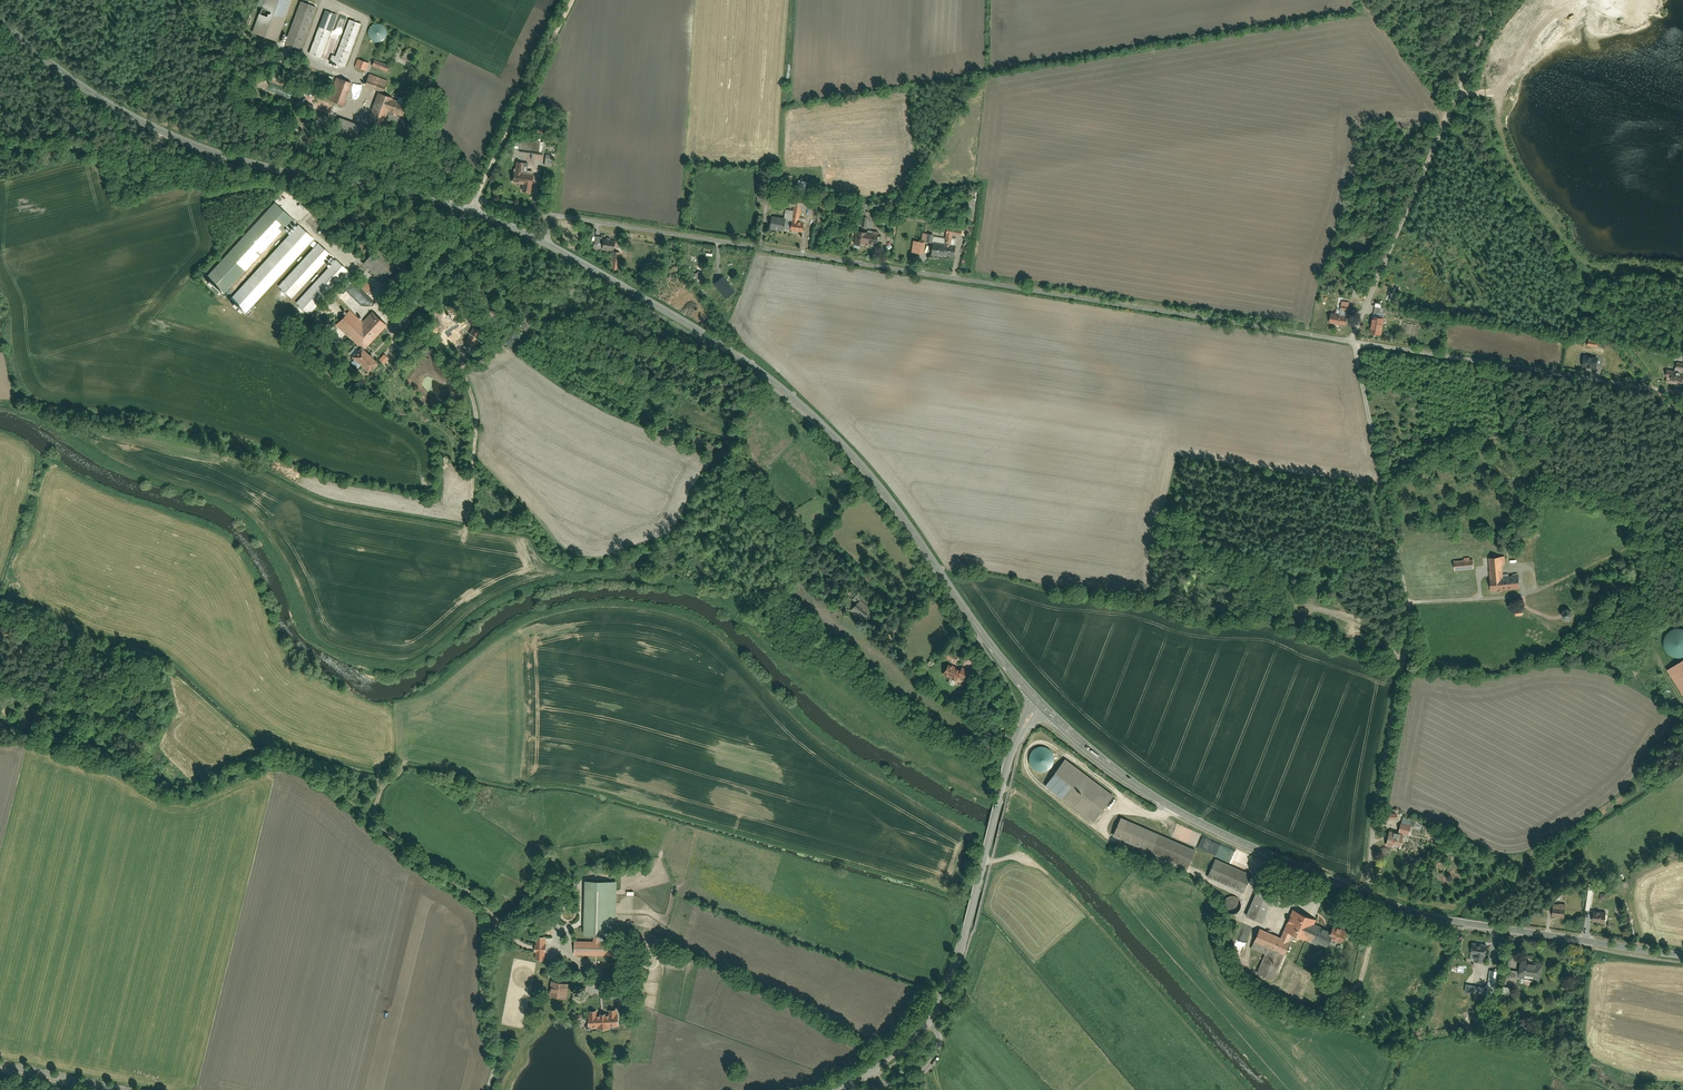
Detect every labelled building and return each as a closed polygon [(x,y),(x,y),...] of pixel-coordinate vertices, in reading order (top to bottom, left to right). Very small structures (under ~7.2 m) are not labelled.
[(253,32),(278,41),(293,0),(265,0),(253,32)] [(317,6),(301,1),(285,44),(301,50),(317,6)] [(337,14),(326,10),(310,53),(321,57),(337,14)] [(335,29),(340,31),(346,18),(341,16),(335,29)] [(361,23),(350,19),(336,56),(333,54),(330,61),(345,66),(361,23)] [(388,36),(380,22),(366,30),(375,44),(388,36)] [(369,63),(358,59),(355,67),(367,70),(369,63)] [(389,64),(375,59),(373,65),(387,70),(389,64)] [(388,80),(370,73),(365,85),(383,91),(388,80)] [(352,82),(337,76),(329,99),(343,105),(352,82)] [(393,97),(378,92),(368,119),(383,125),(389,110),(393,98),(393,97)] [(389,110),(402,115),(407,103),(404,102),(399,101),(393,98),(389,110)] [(331,114),(334,104),(323,101),(322,105),(321,105),(319,110),(331,114)] [(360,124),(340,117),(337,125),(357,133),(360,124)] [(542,140),(521,138),(520,141),(519,149),(519,150),(541,153),(542,140)] [(529,162),(517,161),(514,182),(523,183),(522,192),(531,193),(534,172),(528,171),(529,162)] [(792,176),(782,175),(781,189),(791,190),(792,176)] [(798,180),(796,194),(804,195),(807,182),(798,180)] [(788,196),(779,195),(778,204),(787,205),(788,196)] [(812,199),(790,195),(789,203),(796,205),(802,206),(811,207),(812,199)] [(967,205),(974,207),(976,198),(969,197),(967,205)] [(830,202),(822,201),(821,208),(829,209),(830,202)] [(276,202),(208,275),(226,291),(294,218),(276,202)] [(793,219),(800,220),(802,206),(796,205),(793,219)] [(866,211),(864,210),(862,226),(873,227),(875,212),(866,211)] [(787,218),(773,216),(771,227),(785,230),(785,228),(787,218)] [(787,218),(785,228),(792,229),(793,219),(787,218)] [(800,220),(793,219),(792,229),(803,231),(805,221),(800,220)] [(299,224),(232,297),(247,311),(310,243),(315,238),(299,224)] [(879,233),(856,230),(855,243),(862,244),(863,240),(878,242),(879,233)] [(952,245),(954,233),(947,232),(945,244),(952,245)] [(934,236),(934,234),(924,233),(923,240),(927,241),(933,242),(934,236)] [(615,240),(604,238),(602,247),(613,249),(615,240)] [(923,240),(915,239),(913,251),(925,253),(927,241),(923,240)] [(279,284),(292,297),(332,254),(318,241),(314,246),(279,284)] [(934,242),(932,253),(944,255),(944,254),(945,244),(934,242)] [(944,254),(955,255),(956,245),(952,245),(945,244),(944,254)] [(377,248),(365,261),(385,278),(396,265),(377,248)] [(618,270),(620,252),(612,251),(610,269),(618,270)] [(338,258),(298,301),(311,313),(351,271),(338,258)] [(699,270),(694,273),(698,279),(703,276),(699,270)] [(725,275),(715,282),(726,297),(736,290),(725,275)] [(348,294),(343,300),(353,311),(356,308),(354,305),(355,304),(357,306),(358,304),(348,294)] [(1339,315),(1331,313),(1330,323),(1346,325),(1349,306),(1341,305),(1339,315)] [(350,309),(336,324),(361,346),(363,349),(387,323),(373,311),(363,321),(350,309)] [(228,316),(235,320),(239,315),(231,310),(228,316)] [(1385,318),(1372,317),(1370,333),(1382,335),(1385,318)] [(476,347),(482,332),(470,328),(464,343),(476,347)] [(1588,346),(1598,346),(1599,338),(1588,338),(1588,346)] [(353,355),(369,370),(377,361),(363,349),(361,346),(353,355)] [(383,364),(389,359),(384,353),(378,359),(383,364)] [(1598,358),(1583,356),(1582,366),(1596,368),(1598,358)] [(357,368),(360,365),(353,359),(350,362),(357,368)] [(1671,370),(1669,380),(1682,383),(1682,380),(1682,372),(1671,370)] [(1506,556),(1490,557),(1492,589),(1520,587),(1519,575),(1503,576),(1502,564),(1507,564),(1506,556)] [(1473,558),(1454,561),(1455,569),(1474,567),(1473,558)] [(860,595),(856,591),(852,597),(856,600),(860,595)] [(870,609),(860,599),(851,609),(861,618),(870,609)] [(1569,618),(1571,617),(1572,615),(1572,613),(1571,611),(1569,610),(1567,609),(1565,610),(1564,611),(1563,613),(1563,615),(1564,617),(1565,618),(1567,618),(1569,618)] [(1680,628),(1675,629),(1670,631),(1667,634),(1665,639),(1664,643),(1665,648),(1668,652),(1671,655),(1676,657),(1681,657),(1682,657),(1682,629),(1680,628)] [(960,659),(950,653),(947,659),(955,663),(956,661),(958,662),(960,659)] [(1669,668),(1682,690),(1682,660),(1669,668)] [(962,671),(949,664),(943,674),(957,681),(959,677),(962,671)] [(965,680),(969,671),(964,668),(962,671),(959,677),(965,680)] [(1033,767),(1037,769),(1041,770),(1045,770),(1049,767),(1052,764),(1054,760),(1054,756),(1052,752),(1050,748),(1046,746),(1042,745),(1038,746),(1034,747),(1032,750),(1030,753),(1029,757),(1029,760),(1030,764),(1033,767)] [(1114,797),(1064,760),(1044,787),(1094,824),(1114,797)] [(1196,850),(1120,818),(1113,836),(1188,868),(1196,850)] [(1412,825),(1401,823),(1400,831),(1410,834),(1412,825)] [(1404,834),(1390,831),(1386,844),(1394,846),(1395,843),(1400,844),(1399,847),(1401,848),(1404,834)] [(1251,875),(1215,859),(1207,878),(1243,894),(1251,875)] [(585,881),(583,936),(614,937),(616,882),(585,881)] [(1259,885),(1245,916),(1262,924),(1276,893),(1259,885)] [(1236,912),(1239,911),(1240,908),(1241,905),(1241,902),(1240,899),(1238,897),(1235,896),(1232,895),(1229,895),(1227,896),(1224,899),(1223,901),(1222,904),(1223,907),(1225,910),(1227,912),(1230,913),(1233,913),(1236,912)] [(1567,905),(1554,903),(1553,915),(1566,917),(1567,905)] [(1309,917),(1292,910),(1280,938),(1259,929),(1252,947),(1267,953),(1259,973),(1274,979),(1293,935),(1299,938),(1321,947),(1328,930),(1307,921),(1309,917)] [(1607,912),(1595,910),(1594,921),(1606,922),(1607,912)] [(1347,932),(1332,926),(1327,938),(1342,944),(1347,932)] [(544,960),(545,937),(537,936),(535,960),(544,960)] [(618,942),(575,941),(574,955),(618,956),(618,942)] [(1489,945),(1475,943),(1473,953),(1478,953),(1487,955),(1489,945)] [(1487,955),(1478,953),(1477,960),(1486,962),(1487,955)] [(1542,979),(1544,962),(1523,960),(1521,976),(1542,979)] [(1520,970),(1511,969),(1510,977),(1519,978),(1520,970)] [(1500,971),(1491,970),(1488,990),(1498,991),(1499,986),(1500,971)] [(564,984),(552,982),(549,998),(561,1000),(564,984)] [(1498,993),(1511,995),(1512,987),(1499,986),(1498,991),(1498,993)] [(617,1012),(589,1014),(590,1030),(618,1028),(617,1012)]
